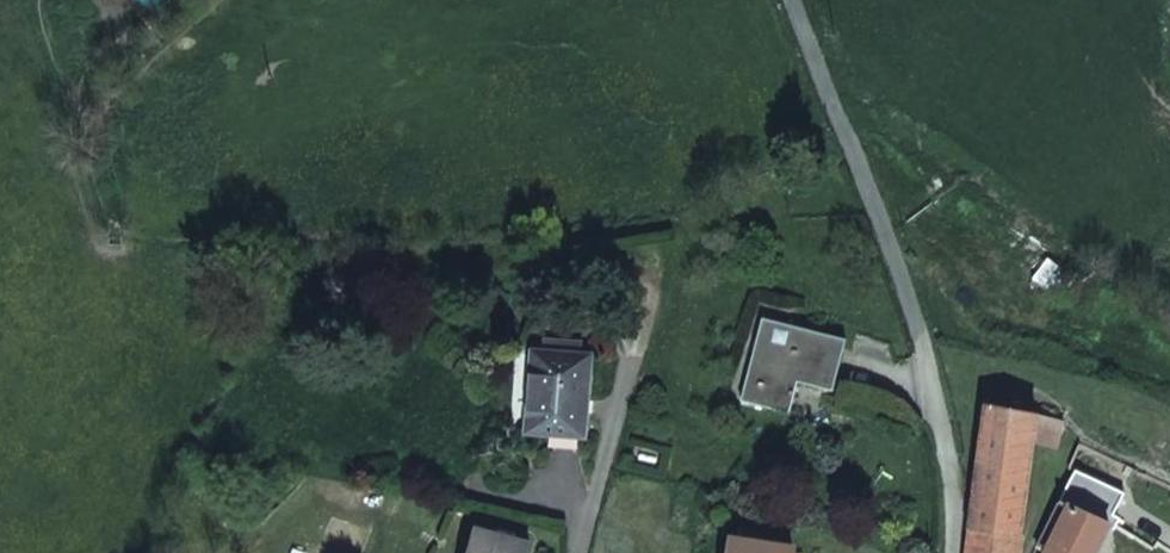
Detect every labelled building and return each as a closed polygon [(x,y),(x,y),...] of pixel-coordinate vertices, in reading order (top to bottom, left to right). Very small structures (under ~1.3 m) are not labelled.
[(798,385),(835,393),(844,343),(788,330),(783,354),(759,348),(746,400),(792,411),(798,385)] [(524,426),(583,431),(593,349),(532,345),(524,426)] [(1032,437),(1034,414),(985,404),(967,552),(1019,552),(1032,437)] [(1046,441),(1048,429),(1050,420),(1034,414),(1032,437),(1046,441)] [(1057,432),(1059,423),(1050,420),(1048,429),(1057,432)] [(1111,520),(1125,491),(1076,468),(1039,546),(1048,550),(1047,552),(1096,552),(1111,520)] [(526,538),(474,525),(467,552),(522,552),(526,538)] [(789,547),(737,537),(734,552),(788,552),(789,547)]
